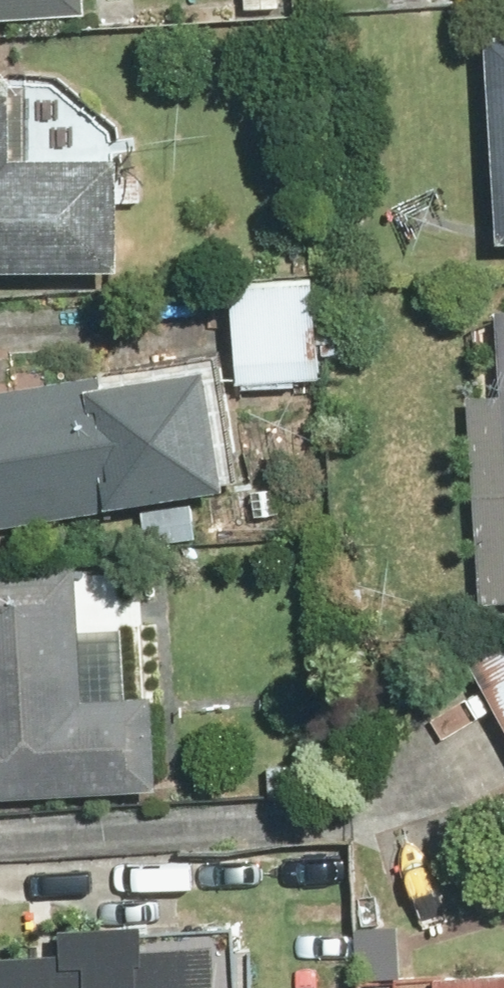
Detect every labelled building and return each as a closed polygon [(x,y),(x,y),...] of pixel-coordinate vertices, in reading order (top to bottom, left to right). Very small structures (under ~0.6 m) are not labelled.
[(92,26),(91,0),(0,0),(0,29),(92,26)] [(495,36),(501,251),(503,251),(503,35),(495,36)] [(130,271),(130,164),(36,164),(37,79),(0,79),(0,271),(130,271)] [(330,282),(240,283),(241,397),(331,396),(330,282)] [(0,392),(0,533),(239,503),(222,364),(0,392)] [(475,396),(481,606),(503,605),(503,395),(475,396)] [(0,575),(0,800),(166,794),(162,697),(90,700),(86,572),(0,575)] [(481,661),(503,709),(503,650),(481,661)] [(0,960),(0,987),(231,987),(230,944),(154,946),(154,930),(73,931),(74,959),(0,960)] [(442,980),(442,987),(503,987),(503,974),(442,980)]
